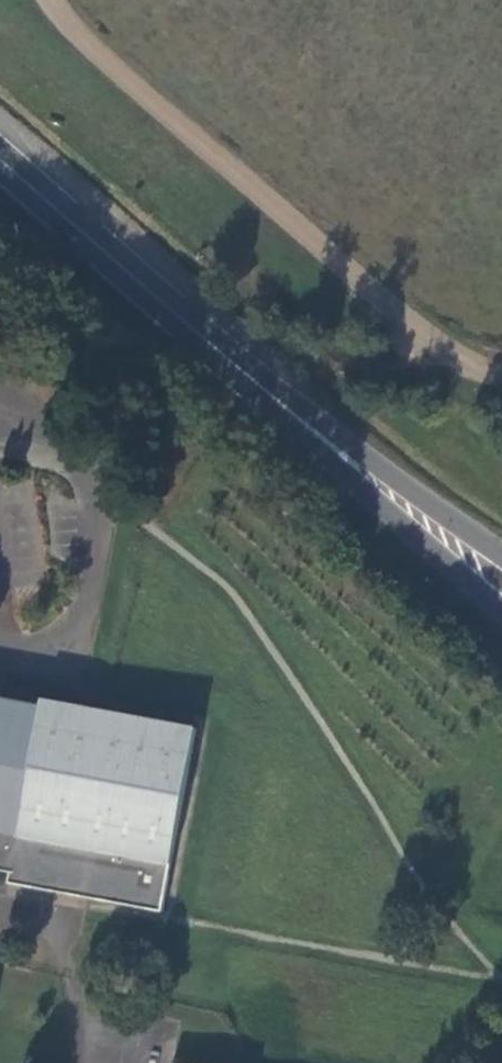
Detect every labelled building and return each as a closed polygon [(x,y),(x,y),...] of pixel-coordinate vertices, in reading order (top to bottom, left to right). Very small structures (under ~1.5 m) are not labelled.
[(194,728),(40,698),(38,706),(0,699),(0,870),(11,872),(84,886),(82,898),(158,911),(194,728)] [(8,884),(82,898),(84,886),(28,875),(11,872),(8,884)]
